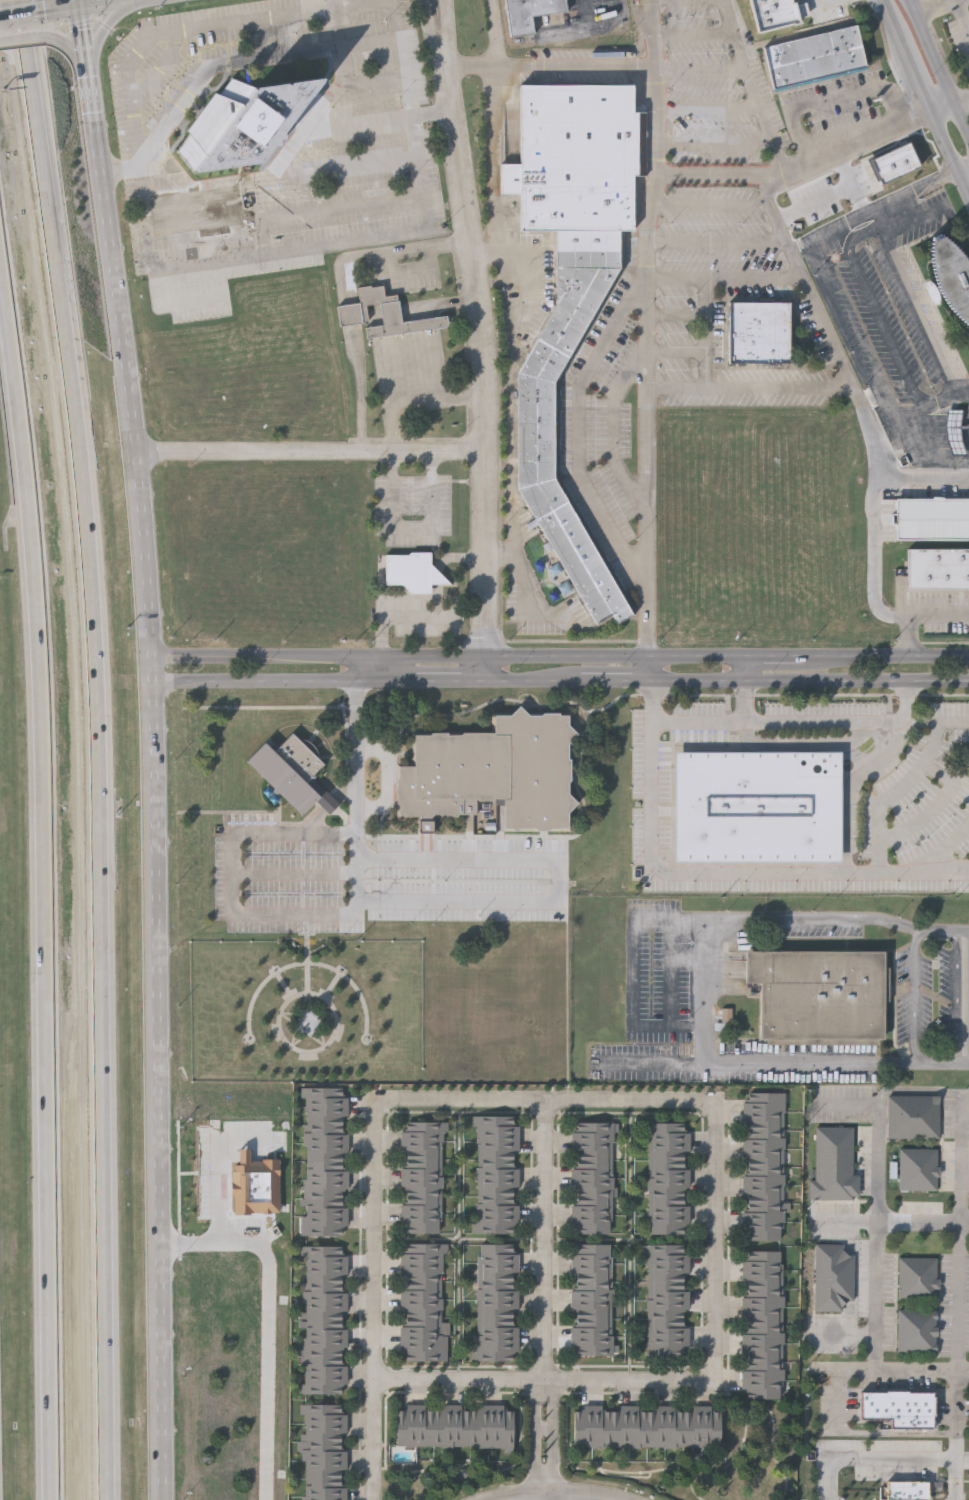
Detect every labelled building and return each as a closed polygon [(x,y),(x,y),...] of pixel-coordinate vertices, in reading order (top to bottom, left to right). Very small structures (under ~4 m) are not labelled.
[(535,35),(533,18),(567,14),(566,0),(506,0),(510,38),(535,35)] [(764,34),(754,0),(799,0),(806,23),(764,34)] [(763,46),(773,87),(828,74),(844,70),(865,64),(855,23),(763,46)] [(315,73),(260,160),(189,169),(185,165),(191,160),(177,144),(189,129),(185,125),(214,88),(219,89),(231,72),(255,82),(315,73)] [(520,84),(520,163),(500,163),(500,192),(519,192),(519,229),(556,229),(620,230),(632,230),(632,175),(646,175),(646,135),(646,112),(632,112),(632,84),(520,84)] [(872,159),(883,184),(923,166),(911,141),(872,159)] [(215,221),(213,197),(195,199),(196,212),(164,215),(165,225),(215,221)] [(633,612),(617,622),(611,613),(596,622),(517,488),(520,371),(557,304),(556,229),(620,230),(620,265),(554,380),(554,478),(633,612)] [(163,252),(227,243),(226,239),(232,238),(232,232),(161,242),(163,252)] [(963,255),(968,263),(968,327),(966,324),(959,318),(952,310),(947,303),(942,294),(938,285),(935,277),(932,266),(932,254),(933,242),(943,238),(956,247),(963,255)] [(337,308),(339,328),(361,325),(361,323),(368,322),(366,307),(379,305),(383,326),(365,329),(366,340),(448,329),(446,317),(402,324),(399,303),(396,296),(384,298),(383,288),(371,289),(370,288),(358,289),(360,305),(337,308)] [(729,301),(729,362),(790,362),(790,301),(729,301)] [(968,473),(968,461),(968,460),(962,445),(960,435),(960,428),(963,412),(947,412),(945,428),(945,436),(946,444),(951,458),(962,473),(968,473)] [(968,539),(968,498),(896,498),(896,539),(968,539)] [(907,587),(967,587),(968,589),(968,548),(907,548),(907,587)] [(385,585),(386,556),(408,557),(411,554),(430,553),(430,565),(430,579),(431,585),(432,595),(412,595),(402,585),(385,585)] [(399,768),(399,780),(396,784),(397,806),(399,807),(398,819),(426,818),(463,818),(462,815),(477,815),(477,802),(504,802),(504,828),(568,828),(568,813),(577,805),(567,795),(567,784),(570,782),(570,760),(567,760),(567,746),(577,736),(567,726),(567,717),(558,717),(558,715),(544,715),(540,717),(528,717),(519,708),(509,717),(494,717),(494,734),(463,734),(461,736),(447,737),(447,734),(432,734),(429,737),(414,737),(415,768),(399,768)] [(247,760),(265,741),(274,750),(292,731),(325,763),(308,781),(312,785),(321,794),(302,814),(247,760)] [(841,860),(676,860),(676,751),(841,751),(841,860)] [(883,953),(767,953),(745,953),(745,986),(759,986),(758,1041),(879,1041),(883,1041),(883,997),(883,953)] [(304,1086),(346,1086),(345,1234),(303,1234),(304,1086)] [(743,1112),(743,1093),(785,1093),(784,1112),(743,1112)] [(888,1099),(888,1141),(940,1140),(939,1099),(888,1099)] [(743,1130),(743,1112),(784,1112),(784,1130),(743,1130)] [(477,1135),(477,1116),(518,1116),(518,1136),(477,1135)] [(402,1140),(402,1121),(443,1122),(443,1140),(402,1140)] [(614,1123),(613,1141),(572,1141),(572,1122),(614,1123)] [(649,1141),(649,1123),(689,1123),(689,1141),(649,1141)] [(743,1149),(743,1130),(784,1130),(784,1149),(743,1149)] [(476,1155),(477,1135),(518,1136),(518,1155),(476,1155)] [(402,1159),(402,1140),(443,1140),(443,1159),(402,1159)] [(613,1141),(613,1160),(571,1159),(572,1141),(613,1141)] [(649,1160),(649,1141),(689,1141),(689,1160),(649,1160)] [(743,1167),(743,1149),(784,1149),(784,1167),(743,1167)] [(895,1152),(895,1200),(939,1200),(939,1152),(895,1152)] [(476,1175),(476,1155),(518,1155),(518,1175),(476,1175)] [(402,1177),(402,1159),(443,1159),(443,1178),(402,1177)] [(613,1160),(613,1178),(571,1178),(571,1159),(613,1160)] [(649,1179),(649,1160),(689,1160),(689,1179),(649,1179)] [(743,1186),(743,1167),(784,1167),(784,1186),(743,1186)] [(476,1194),(476,1175),(518,1175),(517,1194),(476,1194)] [(401,1196),(402,1177),(443,1178),(442,1196),(401,1196)] [(613,1178),(613,1197),(571,1196),(571,1178),(613,1178)] [(649,1197),(649,1179),(689,1179),(689,1197),(649,1197)] [(743,1204),(743,1186),(784,1186),(784,1205),(743,1204)] [(476,1214),(476,1194),(517,1194),(517,1214),(476,1214)] [(401,1215),(401,1196),(442,1196),(442,1215),(401,1215)] [(613,1197),(613,1215),(571,1215),(571,1196),(613,1197)] [(649,1216),(649,1197),(689,1197),(689,1216),(649,1216)] [(743,1223),(743,1204),(784,1205),(784,1223),(743,1223)] [(476,1233),(476,1214),(517,1214),(517,1233),(476,1233)] [(401,1234),(401,1215),(442,1215),(442,1234),(401,1234)] [(613,1215),(612,1234),(571,1234),(571,1215),(613,1215)] [(649,1234),(649,1216),(689,1216),(689,1234),(649,1234)] [(743,1242),(743,1223),(784,1223),(784,1242),(743,1242)] [(449,1322),(449,1361),(401,1361),(401,1243),(443,1243),(443,1322),(449,1322)] [(478,1263),(478,1243),(518,1244),(518,1263),(478,1263)] [(612,1244),(612,1262),(571,1262),(571,1244),(612,1244)] [(647,1263),(647,1245),(688,1244),(688,1263),(647,1263)] [(816,1244),(844,1244),(844,1252),(850,1255),(854,1255),(854,1300),(848,1300),(842,1306),(843,1312),(815,1311),(816,1244)] [(304,1247),(346,1247),(346,1395),(304,1395),(304,1247)] [(783,1250),(783,1269),(742,1269),(742,1251),(783,1250)] [(899,1257),(938,1258),(937,1301),(899,1300),(899,1257)] [(612,1262),(612,1281),(571,1281),(571,1262),(612,1262)] [(478,1283),(478,1263),(518,1263),(518,1283),(478,1283)] [(647,1282),(647,1263),(688,1263),(688,1282),(647,1282)] [(783,1269),(783,1288),(742,1288),(742,1269),(783,1269)] [(612,1281),(612,1300),(571,1299),(571,1281),(612,1281)] [(647,1300),(647,1282),(688,1282),(688,1300),(647,1300)] [(477,1302),(478,1283),(518,1283),(517,1303),(477,1302)] [(783,1288),(783,1306),(742,1306),(742,1288),(783,1288)] [(612,1300),(612,1318),(571,1318),(571,1299),(612,1300)] [(647,1319),(647,1300),(688,1300),(688,1319),(647,1319)] [(477,1322),(477,1302),(517,1303),(517,1323),(477,1322)] [(783,1306),(783,1325),(742,1325),(742,1306),(783,1306)] [(898,1310),(938,1311),(937,1353),(897,1352),(898,1310)] [(612,1318),(612,1337),(571,1337),(571,1318),(612,1318)] [(648,1337),(647,1319),(688,1319),(688,1337),(648,1337)] [(477,1342),(477,1322),(517,1323),(517,1342),(477,1342)] [(783,1325),(783,1344),(742,1344),(742,1325),(783,1325)] [(612,1337),(612,1356),(571,1355),(571,1337),(612,1337)] [(648,1356),(648,1337),(688,1337),(688,1356),(648,1356)] [(477,1362),(477,1342),(517,1342),(517,1362),(477,1362)] [(783,1344),(783,1362),(742,1362),(742,1344),(783,1344)] [(783,1362),(783,1381),(742,1381),(742,1362),(783,1362)] [(783,1381),(783,1399),(742,1400),(742,1381),(783,1381)] [(861,1418),(861,1392),(933,1392),(933,1428),(892,1428),(892,1418),(861,1418)] [(396,1446),(397,1403),(513,1405),(513,1447),(396,1446)] [(345,1432),(345,1499),(304,1499),(303,1404),(345,1404),(345,1432)] [(720,1446),(574,1445),(574,1404),(721,1406),(720,1446)] [(889,1499),(927,1499),(927,1483),(889,1483),(889,1499)]
